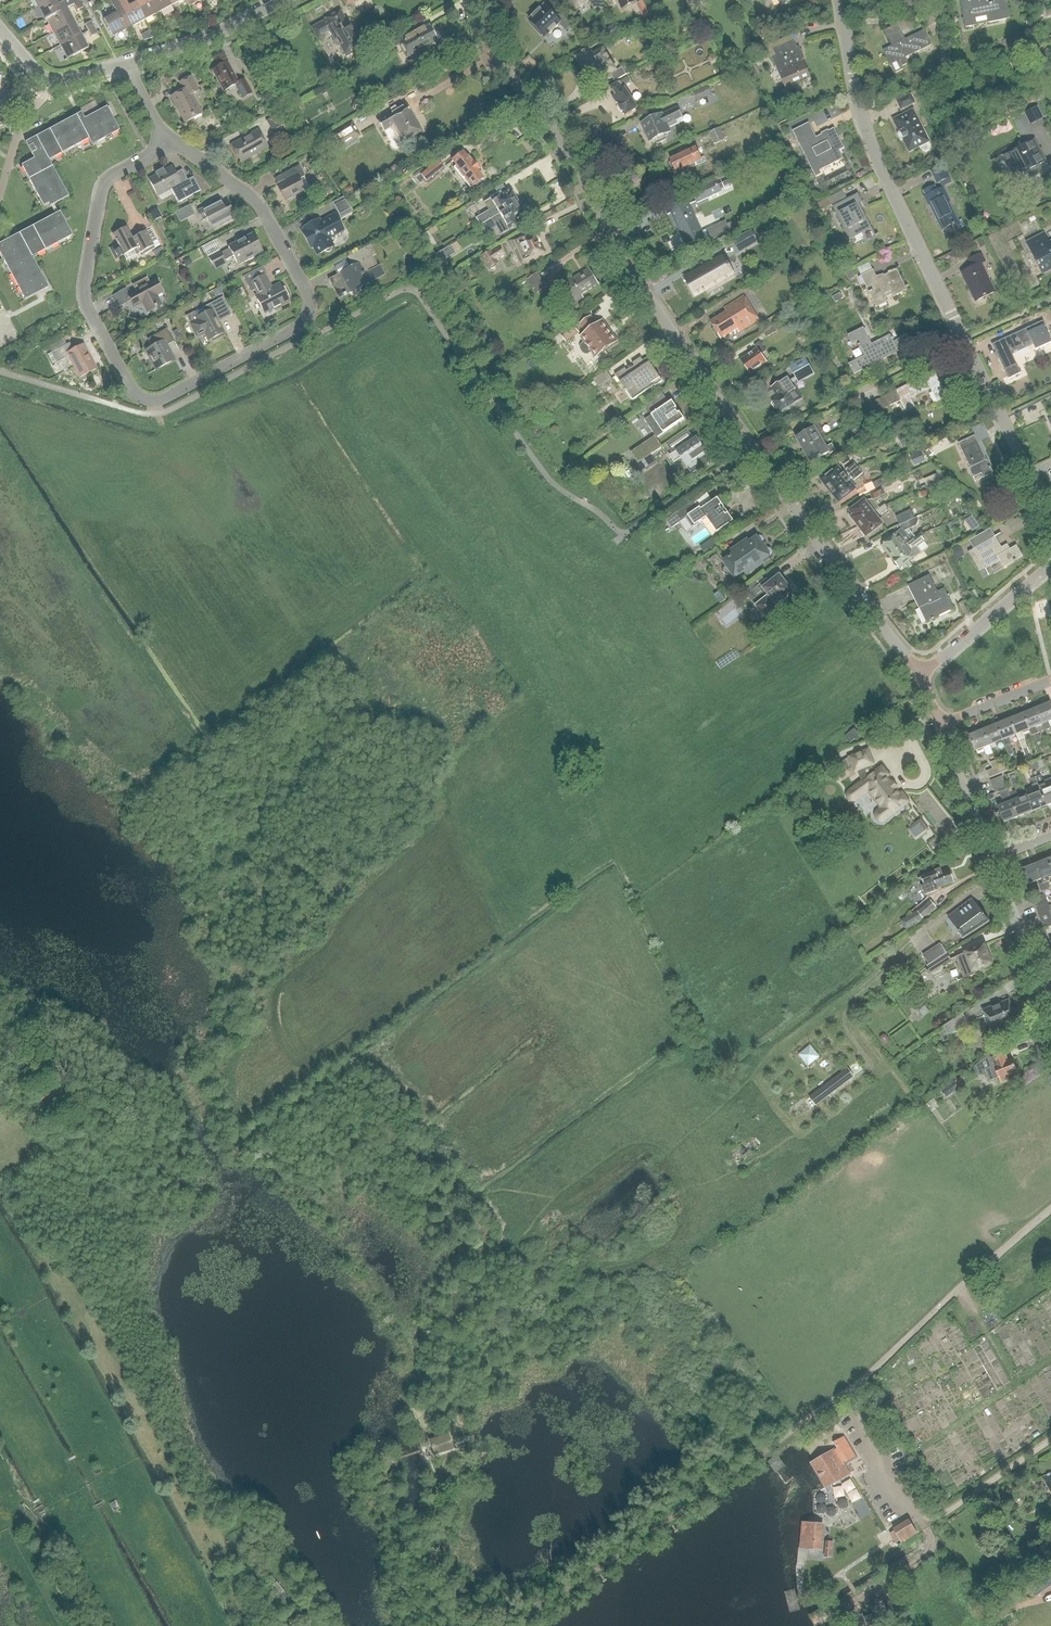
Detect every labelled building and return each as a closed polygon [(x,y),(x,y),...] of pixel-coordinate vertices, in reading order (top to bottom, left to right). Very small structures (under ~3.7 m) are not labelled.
[(80,0),(66,0),(59,4),(56,0),(49,0),(38,6),(45,19),(46,18),(67,8),(74,4),(81,0),(80,0)] [(84,7),(81,0),(74,4),(78,10),(84,7)] [(131,26),(117,0),(109,0),(114,9),(111,10),(114,14),(103,20),(112,37),(131,26)] [(144,19),(135,2),(128,6),(125,0),(117,0),(131,26),(144,19)] [(135,2),(144,19),(157,12),(151,0),(140,0),(135,2)] [(168,0),(151,0),(157,12),(170,5),(168,0)] [(577,8),(588,1),(594,10),(598,15),(606,9),(603,3),(600,0),(572,0),(577,8)] [(622,9),(636,1),(636,0),(618,0),(622,9)] [(965,28),(1010,19),(1006,0),(975,0),(971,1),(971,0),(960,0),(965,28)] [(1039,0),(1035,0),(1032,1),(1037,14),(1044,11),(1039,0)] [(644,1),(638,5),(646,19),(652,15),(644,1)] [(94,7),(91,2),(89,4),(94,12),(98,10),(96,6),(94,7)] [(546,37),(560,23),(568,31),(573,26),(556,8),(551,13),(544,6),(529,20),(546,37)] [(46,18),(53,31),(74,21),(67,8),(46,18)] [(359,46),(339,11),(310,27),(318,40),(323,37),(323,35),(329,31),(333,40),(335,39),(344,54),(359,46)] [(53,31),(61,45),(81,34),(74,21),(53,31)] [(85,25),(88,30),(95,27),(92,22),(85,25)] [(891,45),(883,49),(894,73),(903,69),(901,66),(910,62),(907,56),(932,44),(924,29),(905,38),(898,23),(883,29),(891,45)] [(421,28),(413,33),(427,58),(435,53),(429,43),(436,39),(429,26),(422,30),(421,28)] [(95,27),(88,30),(92,37),(98,34),(95,27)] [(413,51),(419,62),(427,58),(413,33),(405,37),(407,39),(399,43),(406,55),(413,51)] [(88,48),(81,34),(61,45),(68,58),(88,48)] [(393,38),(376,47),(381,56),(398,47),(393,38)] [(773,49),(776,56),(772,58),(785,90),(811,79),(802,56),(803,56),(799,47),(798,47),(795,40),(773,49)] [(590,45),(572,55),(582,72),(587,69),(588,72),(587,73),(591,80),(592,79),(594,82),(618,69),(604,44),(593,51),(590,45)] [(1020,75),(1014,61),(1005,65),(1011,79),(1020,75)] [(238,82),(227,62),(212,70),(223,91),(235,84),(243,98),(251,93),(244,79),(238,82)] [(760,73),(755,63),(748,66),(753,76),(760,73)] [(610,74),(614,81),(627,74),(623,67),(610,74)] [(180,82),(184,90),(171,96),(185,122),(202,113),(191,94),(198,90),(191,76),(180,82)] [(625,115),(637,107),(624,86),(630,82),(627,77),(611,87),(615,94),(613,95),(619,105),(618,106),(621,110),(622,111),(625,115)] [(707,85),(696,90),(700,99),(711,94),(707,85)] [(911,93),(896,101),(901,111),(916,103),(911,93)] [(50,206),(68,196),(49,160),(89,139),(92,145),(119,130),(107,107),(100,110),(95,100),(79,109),(81,112),(25,142),(34,158),(21,165),(43,206),(48,203),(50,206)] [(405,105),(378,120),(384,131),(391,127),(396,136),(397,136),(401,143),(419,132),(409,115),(410,114),(405,105)] [(1039,105),(1025,112),(1030,124),(1044,117),(1039,105)] [(682,117),(677,106),(641,123),(649,142),(655,139),(657,143),(666,139),(664,135),(671,132),(669,128),(677,124),(676,120),(682,117)] [(894,120),(909,150),(918,146),(920,149),(925,152),(929,150),(930,148),(930,146),(929,144),(913,111),(894,120)] [(283,124),(277,114),(267,120),(273,130),(283,124)] [(330,132),(339,148),(342,146),(343,149),(359,140),(357,137),(361,134),(353,119),(330,132)] [(820,133),(820,134),(816,136),(808,121),(792,130),(815,176),(821,173),(819,169),(843,158),(839,150),(844,147),(834,127),(828,130),(828,129),(820,133)] [(721,132),(719,127),(708,132),(714,144),(724,139),(723,138),(727,136),(727,135),(728,135),(726,130),(725,131),(724,130),(721,132)] [(258,130),(231,145),(241,161),(267,147),(258,130)] [(1018,177),(1028,172),(1031,178),(1044,172),(1040,166),(1048,162),(1035,138),(1005,154),(1018,177)] [(670,160),(672,162),(670,163),(673,170),(675,169),(676,172),(686,167),(687,170),(696,166),(695,165),(698,164),(698,165),(706,161),(704,155),(701,157),(696,147),(689,151),(687,148),(678,152),(680,155),(670,160)] [(472,162),(468,157),(466,158),(462,153),(454,159),(458,164),(456,166),(460,171),(458,173),(464,180),(466,179),(472,187),(474,186),(476,186),(481,182),(482,180),(483,179),(477,171),(478,170),(472,162)] [(440,159),(422,174),(428,181),(445,167),(440,159)] [(305,176),(299,165),(286,172),(290,178),(277,185),(285,200),(304,190),(298,179),(305,176)] [(944,165),(931,172),(936,183),(950,176),(944,165)] [(171,192),(178,204),(179,203),(201,191),(196,182),(194,178),(188,181),(184,174),(182,171),(175,175),(171,168),(165,171),(163,169),(155,173),(157,176),(150,179),(148,180),(158,199),(171,192)] [(425,178),(418,171),(414,175),(420,183),(425,178)] [(938,190),(935,184),(922,190),(925,196),(924,197),(928,205),(930,204),(938,219),(936,220),(941,229),(953,223),(957,231),(962,229),(958,221),(947,199),(948,199),(943,188),(938,190)] [(703,187),(692,192),(697,203),(708,198),(703,187)] [(496,209),(493,210),(491,211),(483,216),(477,220),(480,226),(491,219),(517,203),(514,198),(516,197),(513,192),(511,193),(510,190),(501,195),(500,193),(490,199),(495,208),(496,209)] [(843,191),(825,200),(828,207),(847,198),(843,191)] [(862,201),(857,193),(832,206),(849,239),(872,228),(859,202),(862,201)] [(352,211),(343,197),(332,202),(340,217),(352,211)] [(221,199),(197,212),(202,221),(206,218),(211,229),(235,217),(230,207),(225,209),(221,199)] [(525,216),(523,214),(524,213),(521,207),(520,208),(517,203),(491,219),(480,226),(483,231),(484,233),(496,226),(500,233),(508,229),(517,223),(516,220),(525,216)] [(704,236),(688,203),(671,211),(686,244),(704,236)] [(162,217),(157,208),(149,213),(153,221),(162,217)] [(0,243),(0,254),(25,300),(48,287),(32,257),(72,235),(60,211),(0,243)] [(303,227),(304,230),(301,232),(310,247),(313,246),(317,254),(324,251),(326,252),(328,252),(330,251),(331,249),(332,247),(333,246),(328,237),(343,229),(335,214),(320,222),(318,219),(303,227)] [(1034,214),(1028,217),(1030,222),(1037,219),(1034,214)] [(438,231),(435,226),(428,230),(430,235),(438,231)] [(155,248),(145,230),(132,237),(126,227),(112,234),(118,245),(111,248),(115,255),(116,255),(116,256),(117,257),(119,257),(120,257),(121,256),(133,250),(136,255),(143,251),(144,254),(155,248)] [(752,230),(733,241),(739,252),(758,241),(752,230)] [(428,232),(423,235),(426,240),(431,237),(428,232)] [(536,232),(528,236),(526,233),(510,240),(517,255),(518,254),(522,262),(542,253),(536,241),(539,240),(536,232)] [(1049,242),(1044,233),(1027,241),(1042,272),(1050,268),(1050,241),(1049,242)] [(220,253),(219,251),(208,257),(214,269),(225,263),(224,260),(233,256),(238,264),(262,251),(253,234),(228,247),(229,248),(220,253)] [(161,247),(157,239),(152,241),(156,249),(161,247)] [(376,255),(371,245),(344,259),(349,268),(328,279),(338,299),(384,275),(379,266),(378,266),(373,256),(376,255)] [(450,246),(434,255),(438,263),(455,253),(450,246)] [(492,252),(491,250),(481,257),(489,269),(499,262),(497,260),(505,255),(500,247),(492,252)] [(161,248),(152,252),(155,257),(164,252),(161,248)] [(982,263),(986,262),(981,252),(969,258),(972,266),(961,271),(975,302),(996,292),(982,263)] [(695,273),(685,280),(694,295),(705,289),(706,290),(733,273),(728,264),(722,255),(721,256),(707,264),(708,266),(703,268),(702,267),(695,272),(695,273)] [(873,261),(861,266),(864,273),(876,268),(873,261)] [(862,286),(865,285),(876,307),(888,302),(885,297),(892,294),(894,296),(907,290),(896,268),(884,275),(883,274),(876,276),(873,270),(858,277),(862,286)] [(572,279),(571,277),(558,285),(570,306),(584,298),(581,294),(598,284),(589,269),(572,279)] [(854,278),(850,270),(845,273),(849,281),(854,278)] [(255,290),(258,295),(255,296),(264,313),(288,301),(279,284),(271,288),(264,275),(256,279),(251,272),(242,277),(250,292),(255,290)] [(541,272),(528,280),(534,289),(535,288),(538,293),(550,286),(541,272)] [(125,289),(112,295),(118,307),(131,300),(134,307),(142,303),(147,313),(161,305),(156,295),(162,292),(155,280),(150,283),(148,279),(133,287),(135,290),(128,294),(125,289)] [(226,292),(222,286),(216,289),(219,296),(226,292)] [(840,292),(832,296),(835,302),(843,298),(840,292)] [(724,307),(727,311),(711,321),(721,338),(737,328),(739,332),(759,319),(744,295),(724,307)] [(216,319),(226,314),(230,312),(222,297),(186,316),(197,337),(204,334),(208,340),(223,332),(216,319)] [(771,318),(763,322),(767,328),(774,324),(771,318)] [(618,340),(603,320),(581,337),(585,343),(582,345),(581,347),(581,350),(584,353),(586,354),(588,354),(591,351),(596,357),(618,340)] [(1010,352),(1033,342),(1036,350),(1050,343),(1050,340),(1044,325),(1045,325),(1043,320),(992,344),(999,358),(1004,370),(1008,379),(1020,373),(1016,364),(1010,352)] [(573,322),(560,331),(568,342),(581,333),(573,322)] [(851,344),(856,342),(863,356),(848,364),(853,374),(899,351),(890,334),(871,343),(863,327),(847,335),(851,344)] [(147,339),(151,347),(145,350),(155,369),(174,359),(166,345),(173,341),(166,328),(147,339)] [(178,329),(173,332),(177,340),(183,337),(178,329)] [(755,354),(742,363),(752,377),(779,358),(762,334),(746,343),(755,354)] [(51,353),(48,354),(53,363),(56,362),(57,363),(62,360),(68,357),(74,367),(80,378),(98,369),(84,343),(70,350),(67,344),(66,345),(63,339),(48,347),(51,353)] [(794,390),(790,383),(796,380),(798,383),(814,374),(805,357),(787,367),(794,378),(789,381),(787,378),(771,387),(773,391),(769,393),(773,400),(771,403),(775,409),(778,407),(782,414),(789,410),(787,407),(796,402),(790,393),(794,390)] [(654,385),(654,386),(662,381),(648,361),(644,363),(641,358),(632,364),(634,366),(626,371),(625,368),(615,375),(632,400),(654,385)] [(614,379),(608,370),(595,379),(601,388),(614,379)] [(885,396),(890,406),(900,401),(904,410),(905,409),(906,412),(916,408),(911,398),(929,389),(936,403),(948,397),(934,371),(885,396)] [(651,413),(645,418),(657,436),(684,417),(672,399),(665,404),(663,401),(654,407),(656,410),(651,413)] [(886,415),(879,399),(872,402),(878,414),(880,418),(886,415)] [(871,417),(878,414),(872,402),(866,405),(871,417)] [(866,420),(871,417),(866,405),(860,408),(866,420)] [(812,425),(813,426),(795,438),(803,450),(821,439),(826,436),(822,429),(818,422),(812,425)] [(905,427),(895,432),(903,447),(913,442),(905,427)] [(692,473),(713,460),(696,435),(693,438),(691,435),(678,444),(680,447),(668,455),(673,462),(681,457),(692,473)] [(974,477),(981,473),(983,477),(993,472),(986,459),(985,460),(976,442),(977,442),(973,435),(959,443),(970,467),(969,468),(974,477)] [(654,436),(629,453),(637,463),(661,447),(654,436)] [(831,443),(826,447),(821,439),(803,450),(811,463),(828,452),(829,454),(835,450),(831,443)] [(924,461),(919,450),(911,454),(916,464),(924,461)] [(643,460),(628,470),(633,478),(648,467),(643,460)] [(825,484),(830,490),(859,468),(854,462),(845,469),(848,472),(845,475),(837,465),(821,479),(822,481),(822,482),(824,485),(825,484)] [(854,480),(863,473),(859,468),(830,490),(834,495),(833,497),(836,500),(837,499),(839,502),(856,488),(848,479),(851,477),(854,480)] [(941,472),(935,475),(938,481),(944,479),(941,472)] [(875,489),(881,486),(887,484),(884,477),(872,483),(875,489)] [(871,498),(865,502),(864,501),(850,511),(854,515),(851,517),(852,518),(852,519),(855,524),(856,523),(857,524),(873,512),(869,507),(879,501),(878,498),(885,494),(881,486),(875,489),(869,493),(871,498)] [(717,532),(734,520),(717,495),(698,508),(693,501),(666,520),(671,528),(686,518),(692,526),(707,517),(717,532)] [(877,512),(879,516),(888,509),(884,504),(873,512),(857,524),(866,536),(881,523),(875,514),(877,512)] [(915,507),(895,517),(899,526),(917,517),(919,516),(915,507)] [(972,516),(965,521),(968,526),(976,521),(972,516)] [(896,534),(882,544),(890,555),(911,540),(915,537),(909,529),(917,526),(919,520),(917,517),(899,526),(901,529),(895,533),(896,534)] [(979,571),(984,567),(989,575),(990,575),(985,568),(1000,560),(1004,566),(1014,560),(1015,562),(1017,560),(1016,559),(1022,556),(1016,545),(1010,548),(1007,543),(1000,547),(994,537),(1001,532),(974,548),(968,551),(979,571)] [(911,540),(890,555),(894,560),(893,560),(892,562),(895,566),(897,566),(898,565),(899,567),(907,561),(908,562),(913,559),(912,557),(913,556),(914,557),(921,552),(915,545),(924,539),(919,534),(915,537),(911,540)] [(772,554),(772,551),(771,548),(767,547),(764,542),(764,539),(762,536),(759,535),(750,542),(748,539),(722,557),(725,561),(727,565),(724,567),(723,571),(725,574),(729,575),(732,573),(735,576),(736,576),(745,570),(747,574),(764,563),(762,560),(772,554)] [(964,557),(959,546),(950,550),(956,561),(964,557)] [(930,575),(910,585),(921,607),(916,609),(917,611),(920,609),(927,622),(954,608),(944,588),(937,591),(930,575)] [(748,593),(754,600),(757,605),(754,607),(763,618),(773,610),(771,607),(781,599),(783,601),(789,596),(787,594),(791,591),(779,576),(773,581),(771,578),(769,580),(767,578),(748,593)] [(1050,727),(1048,722),(1050,721),(1050,705),(1050,703),(1037,708),(1043,724),(1045,729),(1050,727)] [(1037,708),(1023,714),(1030,729),(1035,744),(1040,742),(1035,727),(1043,724),(1037,708)] [(1023,714),(1010,719),(1016,735),(1019,741),(1022,749),(1027,747),(1024,738),(1025,738),(1023,732),(1030,729),(1023,714)] [(1016,735),(1010,719),(997,725),(1003,740),(1005,746),(1009,755),(1014,753),(1010,744),(1011,744),(1009,738),(1016,735)] [(997,725),(984,730),(990,746),(1003,740),(997,725)] [(855,728),(845,735),(850,742),(860,735),(855,728)] [(993,753),(990,746),(984,730),(970,735),(976,751),(983,748),(986,755),(987,755),(993,753)] [(876,818),(877,819),(878,820),(879,820),(880,821),(881,821),(882,821),(883,820),(884,820),(884,819),(909,801),(902,792),(900,794),(886,776),(888,775),(882,766),(875,771),(872,764),(874,764),(868,749),(850,757),(855,771),(857,770),(862,781),(849,790),(849,791),(848,792),(848,793),(847,795),(848,796),(848,797),(848,798),(849,798),(850,799),(851,800),(852,800),(854,800),(855,800),(856,799),(868,790),(881,808),(878,811),(877,812),(876,813),(876,814),(875,815),(875,816),(876,817),(876,818)] [(1001,773),(998,766),(996,760),(990,762),(992,769),(986,771),(987,772),(989,777),(989,778),(1001,773)] [(998,766),(1001,773),(1007,770),(1005,763),(998,766)] [(1046,806),(1050,804),(1050,778),(1043,781),(1041,776),(1040,775),(1039,775),(1035,776),(1035,777),(1040,790),(1046,806)] [(990,781),(993,787),(1004,782),(1002,776),(990,781)] [(1032,811),(1046,806),(1040,790),(1035,777),(1031,779),(1033,785),(1032,785),(1034,792),(1026,795),(1032,811)] [(1007,788),(1004,782),(993,787),(995,793),(999,791),(1002,799),(1003,799),(1005,803),(998,806),(1004,822),(1018,817),(1007,788)] [(1011,787),(1007,788),(1018,817),(1032,811),(1026,795),(1019,798),(1016,791),(1013,792),(1011,787)] [(906,829),(916,841),(929,830),(920,818),(906,829)] [(1035,863),(1041,878),(1043,883),(1046,889),(1050,888),(1047,881),(1050,880),(1048,876),(1050,875),(1050,866),(1048,858),(1035,863)] [(1028,884),(1041,878),(1035,863),(1022,868),(1028,884)] [(953,881),(949,870),(942,873),(940,868),(920,876),(921,878),(919,879),(925,895),(938,890),(937,887),(953,881)] [(1035,905),(1047,900),(1045,894),(1032,899),(1035,905)] [(930,900),(917,912),(922,919),(936,907),(930,900)] [(1035,905),(1037,911),(1050,906),(1047,900),(1035,905)] [(959,932),(964,939),(989,921),(977,903),(960,916),(957,912),(948,918),(949,920),(953,917),(963,929),(959,932)] [(1050,906),(1037,911),(1039,917),(1050,912),(1050,909),(1050,906)] [(904,919),(907,928),(916,924),(922,919),(917,912),(913,915),(904,919)] [(1042,923),(1050,919),(1050,912),(1039,917),(1042,923)] [(1042,923),(1044,928),(1050,925),(1050,919),(1042,923)] [(940,944),(923,955),(929,964),(946,953),(940,944)] [(960,976),(991,964),(984,946),(954,957),(958,967),(957,967),(960,976)] [(926,969),(930,974),(951,960),(947,954),(926,969)] [(999,1029),(1014,1023),(1006,1002),(984,1011),(985,1015),(982,1017),(985,1024),(987,1024),(991,1035),(1000,1031),(999,1029)] [(963,1013),(943,1026),(947,1036),(969,1027),(963,1013)] [(810,1045),(805,1050),(814,1060),(819,1056),(810,1045)] [(1003,1063),(1000,1055),(989,1059),(988,1056),(984,1059),(974,1066),(978,1076),(987,1075),(989,1082),(998,1079),(1000,1084),(1009,1081),(1008,1077),(1018,1073),(1016,1068),(1015,1067),(1012,1059),(1003,1063)] [(860,1061),(807,1101),(813,1109),(865,1069),(860,1061)] [(941,1091),(945,1096),(956,1088),(952,1082),(941,1091)] [(62,1092),(56,1083),(38,1095),(44,1104),(62,1092)] [(934,1099),(928,1103),(931,1107),(937,1103),(934,1099)] [(448,1435),(432,1440),(436,1453),(452,1448),(448,1435)] [(835,1449),(812,1463),(826,1486),(827,1488),(850,1474),(844,1462),(845,1462),(845,1463),(856,1457),(844,1436),(833,1443),(837,1448),(836,1449),(835,1449)] [(1046,1474),(1042,1476),(1050,1493),(1050,1472),(1046,1474)] [(392,1483),(384,1485),(386,1492),(393,1490),(392,1483)] [(890,1535),(897,1547),(901,1544),(917,1535),(910,1523),(890,1535)] [(804,1548),(820,1549),(820,1550),(825,1550),(825,1543),(821,1542),(822,1526),(806,1524),(804,1548)] [(830,1542),(826,1542),(825,1557),(829,1557),(832,1558),(833,1542),(830,1542)] [(1029,1587),(1036,1597),(1050,1587),(1050,1579),(1048,1574),(1029,1587)] [(280,1580),(272,1585),(278,1594),(286,1589),(280,1580)] [(280,1597),(285,1605),(290,1601),(285,1593),(280,1597)] [(864,1617),(866,1625),(868,1624),(868,1625),(878,1625),(874,1614),(864,1617)]
